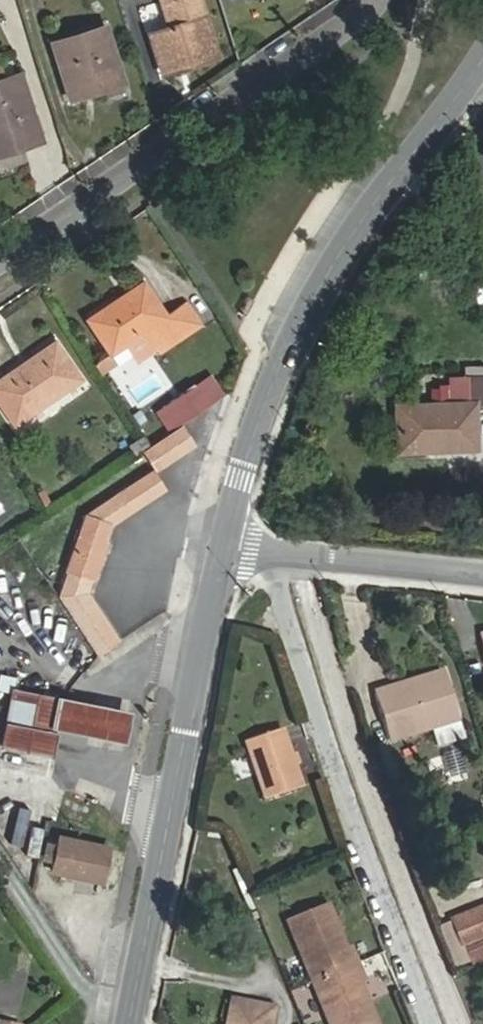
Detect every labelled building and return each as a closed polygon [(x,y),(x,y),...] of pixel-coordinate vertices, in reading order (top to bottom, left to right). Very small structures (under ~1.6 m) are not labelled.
[(169,34),(152,39),(164,80),(218,65),(199,0),(160,0),(169,34)] [(99,100),(124,93),(108,34),(53,50),(68,99),(96,91),(99,100)] [(42,149),(22,84),(0,90),(0,151),(13,147),(16,157),(42,149)] [(68,99),(70,108),(99,100),(96,91),(68,99)] [(16,157),(13,147),(0,151),(0,162),(16,157)] [(168,321),(147,290),(88,328),(112,362),(148,337),(164,359),(203,334),(187,309),(168,321)] [(82,382),(58,346),(0,385),(0,400),(18,426),(82,382)] [(387,407),(388,449),(431,448),(431,460),(464,459),(462,417),(482,417),(482,380),(449,381),(449,405),(387,407)] [(202,419),(216,409),(203,389),(188,399),(202,419)] [(188,399),(165,414),(179,435),(202,419),(188,399)] [(462,417),(464,459),(482,459),(482,417),(462,417)] [(179,435),(151,455),(147,457),(157,473),(190,452),(179,435)] [(431,460),(431,448),(388,449),(389,461),(431,460)] [(109,532),(128,519),(131,523),(166,499),(150,476),(83,527),(53,609),(86,658),(108,643),(80,604),(109,532)] [(41,595),(29,602),(47,633),(59,627),(41,595)] [(445,674),(442,663),(418,670),(423,682),(445,674)] [(388,736),(458,715),(445,674),(423,682),(418,670),(370,685),(388,736)] [(56,710),(20,703),(4,785),(33,791),(39,763),(60,767),(65,741),(70,713),(56,710)] [(56,710),(70,713),(65,741),(136,755),(143,720),(57,703),(56,710)] [(248,738),(267,795),(301,785),(284,727),(248,738)] [(455,752),(437,757),(446,785),(463,779),(455,752)] [(103,888),(108,855),(62,847),(57,879),(103,888)] [(446,914),(464,960),(482,953),(482,900),(446,914)] [(286,919),(310,981),(355,963),(348,945),(341,948),(325,905),(286,919)] [(361,976),(355,963),(310,981),(326,1023),(369,1023),(370,1023),(354,980),(361,976)] [(225,1014),(224,1023),(265,1023),(265,1020),(225,1014)]
